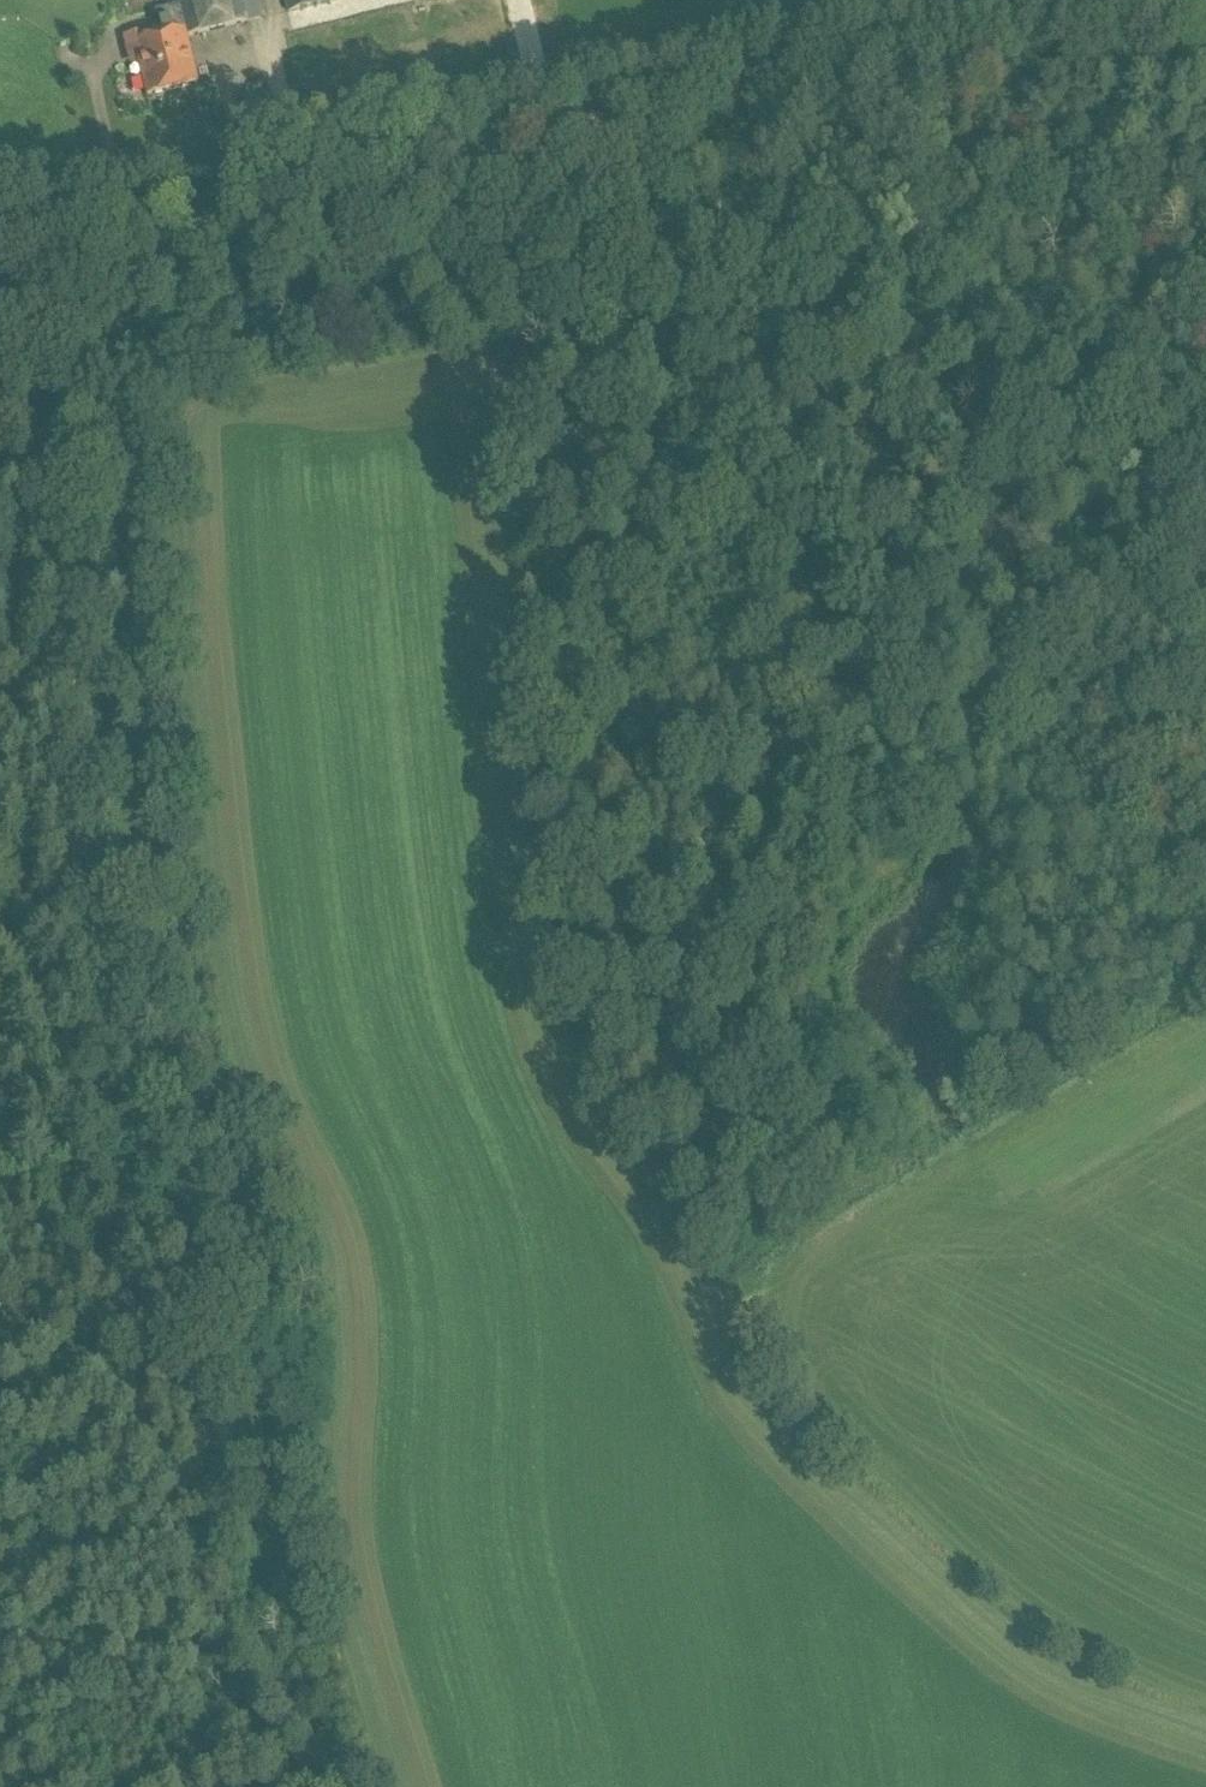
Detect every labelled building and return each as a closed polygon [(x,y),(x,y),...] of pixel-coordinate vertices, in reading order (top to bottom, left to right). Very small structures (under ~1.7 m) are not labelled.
[(186,36),(249,21),(244,0),(176,0),(183,29),(126,43),(130,56),(138,54),(148,95),(198,83),(186,36)] [(342,0),(284,0),(288,14),(342,0)] [(280,26),(272,4),(256,9),(264,31),(280,26)]
